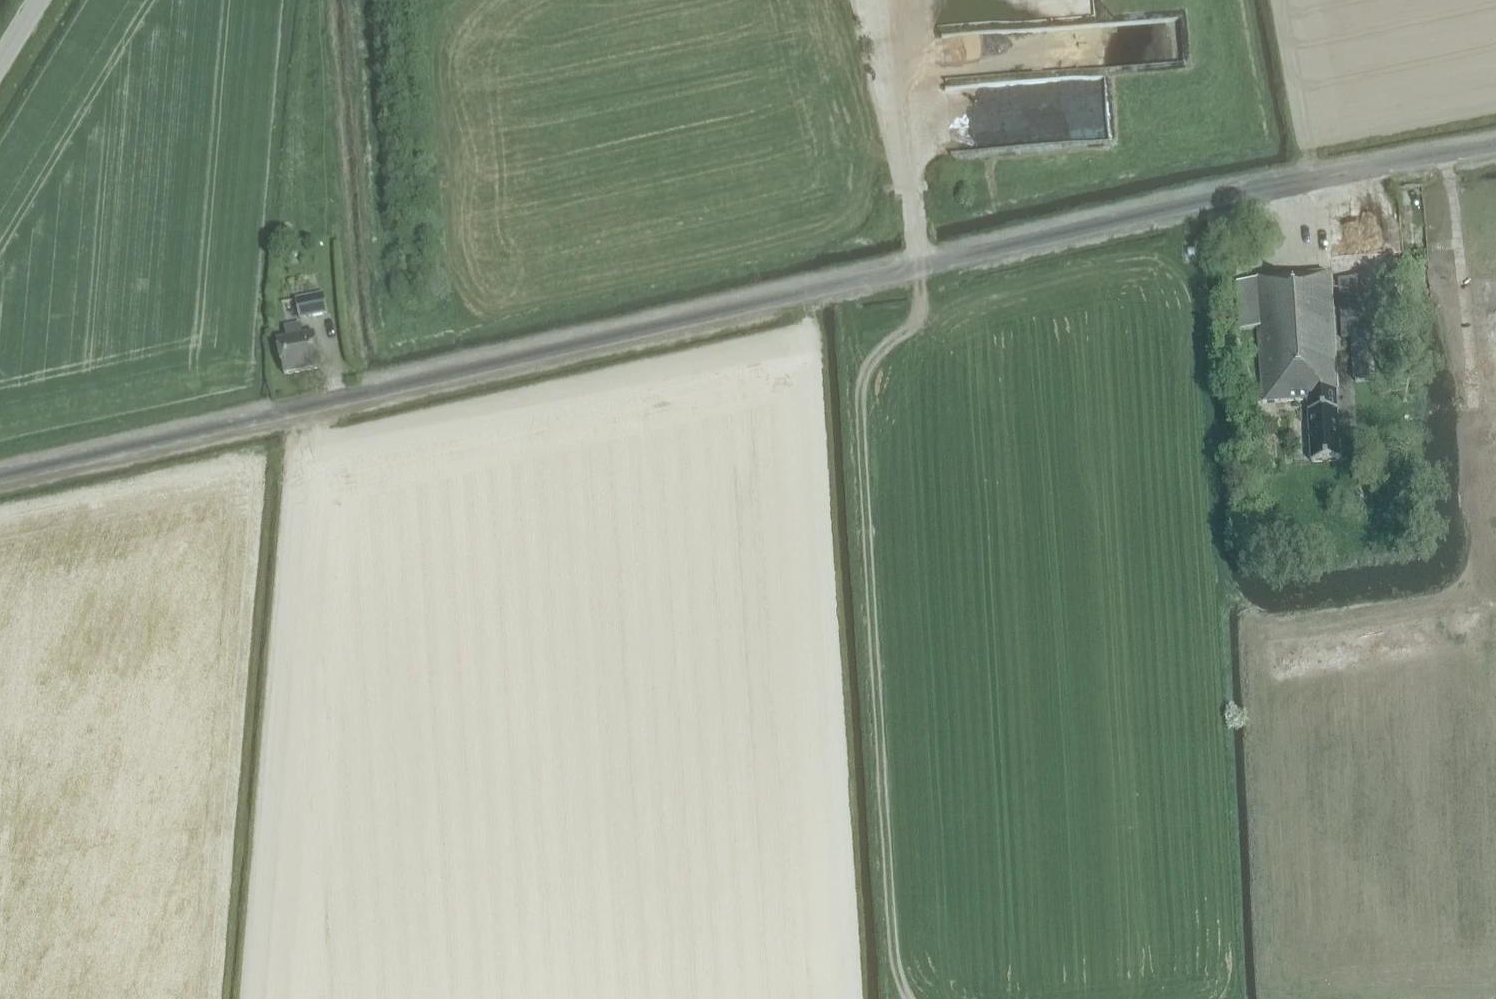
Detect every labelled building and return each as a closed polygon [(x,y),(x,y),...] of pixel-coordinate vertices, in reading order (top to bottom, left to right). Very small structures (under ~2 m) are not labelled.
[(1338,391),(1330,275),(1236,283),(1239,331),(1257,329),(1262,404),(1307,401),(1311,463),(1340,461),(1335,391),(1338,391)] [(1365,338),(1362,279),(1338,280),(1341,339),(1350,339),(1353,380),(1369,380),(1367,338),(1365,338)] [(300,318),(327,312),(323,293),(296,298),(300,318)] [(302,335),(300,324),(284,327),(286,339),(276,341),(276,342),(277,342),(284,375),(321,367),(314,334),(315,334),(314,333),(302,335)]
